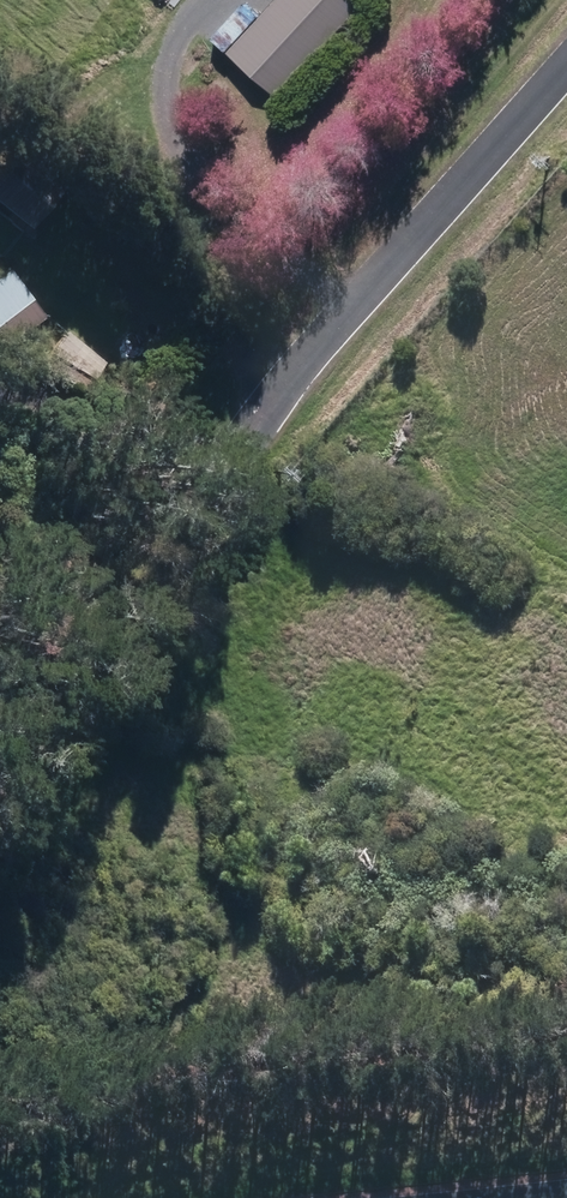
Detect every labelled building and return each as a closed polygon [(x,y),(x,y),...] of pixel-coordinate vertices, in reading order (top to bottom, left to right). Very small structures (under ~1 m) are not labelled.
[(351,0),(278,0),(229,53),(281,100),(363,11),(351,0)] [(0,141),(0,209),(24,230),(60,187),(3,138),(0,141)] [(0,271),(0,346),(0,347),(40,311),(3,269),(0,271)] [(57,328),(36,365),(85,393),(106,357),(57,328)]
